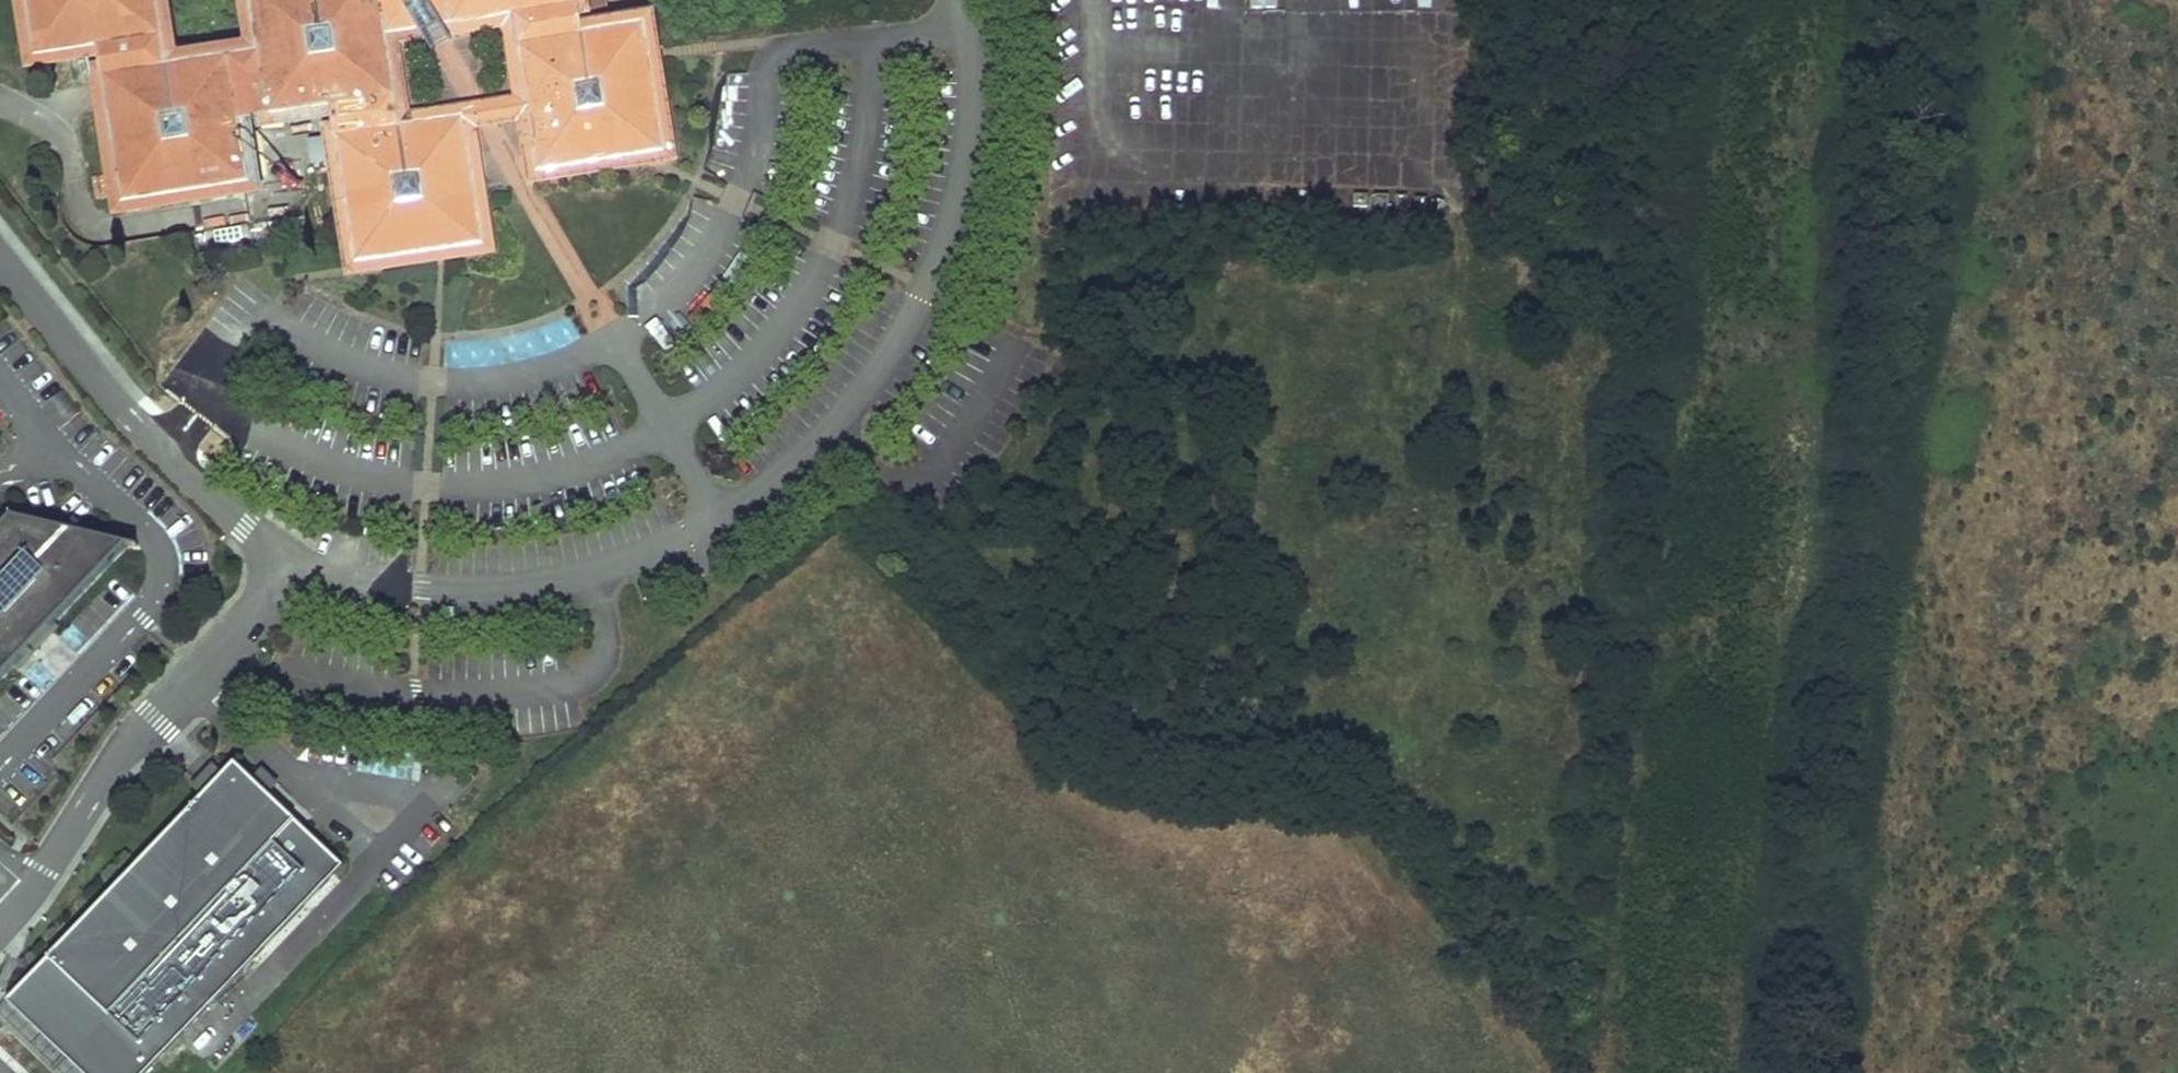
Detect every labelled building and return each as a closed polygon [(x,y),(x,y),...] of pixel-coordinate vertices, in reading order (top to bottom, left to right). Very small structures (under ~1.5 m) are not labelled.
[(36,60),(99,50),(122,206),(253,186),(243,123),(332,110),(353,267),(486,245),(467,129),(464,111),(405,122),(389,36),(420,31),(423,35),(442,23),(449,21),(450,26),(511,18),(523,94),(527,119),(536,174),(667,152),(647,22),(609,28),(585,31),(580,0),(253,0),(261,52),(170,66),(160,0),(26,0),(36,60)] [(585,31),(609,28),(605,0),(580,0),(585,31)] [(452,39),(442,23),(423,35),(433,51),(442,45),(452,39)] [(463,104),(464,111),(467,129),(527,119),(523,94),(463,104)] [(0,539),(0,680),(132,553),(18,522),(0,539)] [(31,1072),(149,1072),(343,868),(234,766),(0,1013),(0,1044),(31,1072)]
